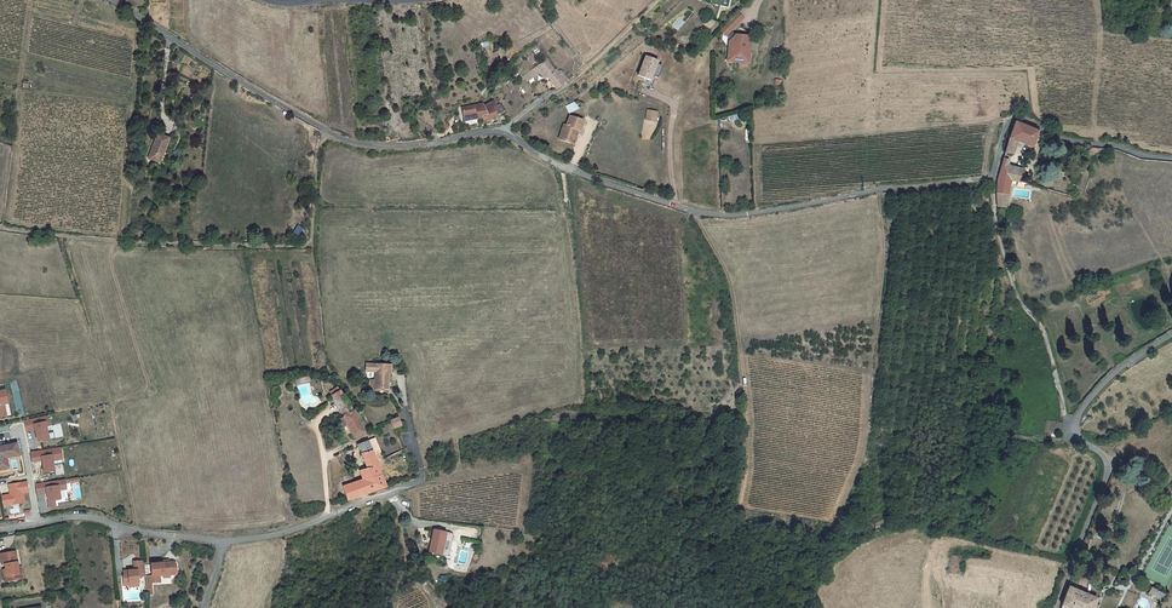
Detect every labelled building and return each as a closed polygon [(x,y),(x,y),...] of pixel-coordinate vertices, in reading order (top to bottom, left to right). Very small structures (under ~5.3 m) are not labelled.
[(747,63),(748,50),(744,50),(745,41),(740,41),(732,40),(730,40),(728,61),(730,61),(729,68),(737,68),(737,62),(747,63)] [(548,78),(556,90),(568,82),(560,70),(557,73),(547,58),(539,64),(529,71),(533,78),(540,73),(545,81),(548,78)] [(645,78),(644,84),(654,87),(657,77),(658,78),(661,74),(662,70),(663,67),(663,64),(657,64),(658,61),(650,58),(649,59),(645,58),(639,76),(645,78)] [(486,121),(505,112),(501,105),(499,106),(497,107),(494,102),(484,106),(483,105),(479,105),(479,106),(475,108),(475,106),(463,108),(465,118),(477,117),(477,119),(484,118),(486,121)] [(576,102),(566,106),(569,113),(579,110),(576,102)] [(648,111),(647,119),(656,121),(658,113),(648,111)] [(560,139),(571,143),(571,144),(575,145),(584,121),(570,116),(567,126),(564,125),(560,139)] [(1018,143),(1033,147),(1038,136),(1041,137),(1044,132),(1032,128),(1033,126),(1028,124),(1027,127),(1015,122),(1011,134),(1006,152),(1015,154),(1018,143)] [(149,158),(160,162),(169,138),(158,134),(149,158)] [(1025,175),(1026,171),(1010,167),(1011,160),(1005,158),(1000,178),(996,205),(1004,206),(1008,179),(1031,184),(1032,176),(1025,175)] [(376,372),(375,380),(375,387),(375,388),(391,389),(393,374),(391,374),(391,365),(367,363),(366,371),(376,372)] [(296,385),(311,381),(310,375),(295,379),(296,385)] [(365,432),(355,411),(339,385),(329,391),(344,417),(354,437),(365,432)] [(48,415),(24,420),(26,429),(35,427),(35,429),(38,441),(49,439),(46,422),(50,421),(48,415)] [(391,420),(394,427),(402,423),(399,416),(391,420)] [(364,480),(345,488),(351,501),(388,486),(369,440),(358,444),(368,469),(361,472),(364,480)] [(9,468),(7,457),(20,455),(17,443),(0,446),(0,470),(9,468)] [(61,447),(31,452),(33,461),(43,459),(45,472),(55,470),(54,460),(63,458),(61,447)] [(65,479),(36,485),(38,494),(47,493),(50,508),(56,506),(55,500),(61,499),(59,490),(67,489),(65,479)] [(24,502),(23,492),(28,492),(26,482),(9,485),(10,494),(3,495),(4,505),(24,502)] [(435,529),(433,538),(436,538),(433,552),(443,554),(447,531),(435,529)] [(6,564),(6,569),(7,574),(9,574),(9,580),(20,579),(19,573),(18,573),(16,562),(18,562),(17,551),(1,553),(3,564),(6,564)] [(129,584),(139,583),(139,577),(147,577),(147,576),(145,561),(136,562),(136,570),(124,571),(124,577),(123,577),(124,586),(129,586),(129,584)] [(170,572),(170,575),(175,575),(177,571),(177,565),(173,562),(152,563),(153,575),(150,575),(151,582),(161,582),(161,575),(164,575),(164,573),(170,572)] [(1098,598),(1072,586),(1065,606),(1070,607),(1095,607),(1098,598)] [(1148,594),(1161,601),(1165,594),(1152,586),(1148,594)]
